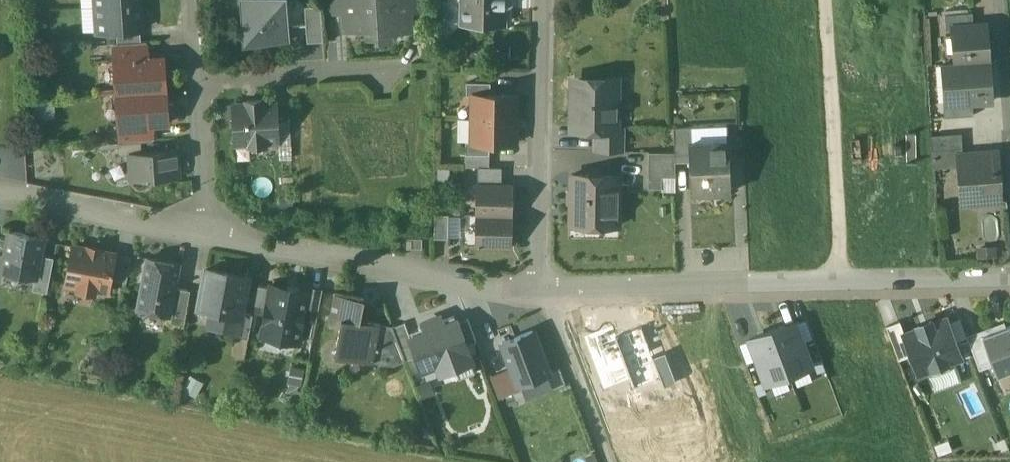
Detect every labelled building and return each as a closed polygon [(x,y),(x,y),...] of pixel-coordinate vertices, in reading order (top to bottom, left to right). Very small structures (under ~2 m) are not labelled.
[(243,44),(282,42),(282,41),(289,41),(288,34),(289,34),(286,0),(240,0),(243,44)] [(334,13),(344,12),(344,0),(333,0),(334,13)] [(344,12),(345,29),(365,27),(366,38),(378,38),(376,0),(344,0),(344,12)] [(378,38),(378,42),(391,41),(390,30),(410,28),(409,12),(408,0),(376,0),(378,38)] [(409,12),(420,11),(419,0),(408,0),(409,12)] [(462,22),(504,23),(504,6),(504,0),(462,0),(462,22)] [(140,3),(95,6),(97,32),(116,31),(140,30),(141,30),(140,16),(139,16),(138,5),(140,5),(140,3)] [(320,6),(304,7),(307,43),(323,41),(320,6)] [(972,12),(945,14),(946,29),(952,28),(952,27),(973,25),(972,12)] [(973,25),(952,27),(952,28),(954,62),(955,63),(989,60),(986,24),(973,25)] [(140,30),(116,31),(117,43),(141,42),(140,30)] [(117,43),(114,44),(115,62),(147,59),(146,41),(141,42),(117,43)] [(147,59),(115,62),(117,93),(165,90),(163,58),(147,59)] [(989,60),(955,63),(954,62),(942,63),(945,102),(945,104),(972,102),(992,100),(989,60)] [(603,81),(573,81),(572,123),(585,123),(591,129),(596,129),(616,130),(616,127),(617,104),(613,100),(613,90),(617,86),(617,81),(613,77),(608,77),(603,81)] [(491,83),(467,82),(466,95),(472,95),(490,95),(491,83)] [(165,90),(117,93),(119,125),(151,122),(151,123),(167,122),(165,90)] [(490,95),(472,95),(472,119),(516,119),(517,95),(490,95)] [(262,100),(246,101),(246,105),(232,106),(235,144),(249,143),(249,147),(265,146),(265,142),(279,141),(276,103),(262,104),(262,100)] [(972,102),(945,104),(945,102),(943,103),(944,117),(973,115),(972,102)] [(516,119),(472,119),(471,142),(489,143),(516,143),(516,119)] [(151,122),(119,125),(121,143),(152,141),(151,123),(151,122)] [(727,124),(692,125),(693,141),(728,140),(727,124)] [(692,125),(674,126),(675,151),(675,161),(689,160),(689,142),(693,141),(692,125)] [(616,130),(596,129),(596,150),(623,150),(623,127),(616,127),(616,130)] [(960,132),(931,135),(932,148),(961,146),(960,132)] [(693,141),(689,142),(689,160),(690,193),(730,192),(728,140),(693,141)] [(489,143),(471,142),(465,141),(465,154),(489,155),(489,143)] [(141,142),(117,143),(118,155),(129,155),(142,154),(141,142)] [(675,151),(648,150),(647,175),(662,175),(676,175),(675,161),(675,151)] [(996,150),(958,153),(960,186),(978,184),(979,202),(1000,201),(996,150)] [(142,154),(129,155),(131,178),(179,175),(177,151),(142,154)] [(502,167),(478,167),(478,185),(501,185),(502,167)] [(619,175),(571,174),(570,224),(618,225),(619,175)] [(662,175),(647,175),(647,187),(662,187),(662,175)] [(501,185),(478,185),(477,215),(511,215),(511,185),(501,185)] [(448,214),(435,214),(434,238),(448,238),(448,214)] [(511,215),(477,215),(477,245),(510,245),(511,215)] [(43,238),(10,231),(5,254),(5,255),(3,270),(3,271),(35,277),(36,277),(40,254),(43,238)] [(422,238),(407,237),(406,247),(422,248),(422,238)] [(102,249),(87,246),(87,248),(73,245),(66,283),(78,285),(77,289),(95,293),(96,289),(107,291),(110,278),(114,253),(102,251),(102,249)] [(131,256),(114,253),(110,278),(126,281),(131,256)] [(53,257),(40,254),(36,277),(49,279),(53,257)] [(179,263),(147,257),(138,308),(168,314),(169,314),(174,287),(179,263)] [(248,276),(206,268),(199,308),(212,310),(209,326),(236,331),(237,331),(241,311),(248,276)] [(49,279),(36,277),(35,277),(33,289),(47,292),(49,279)] [(190,290),(174,287),(169,314),(168,314),(166,322),(183,325),(190,290)] [(286,290),(270,287),(261,334),(299,341),(303,319),(308,291),(307,291),(286,287),(286,290)] [(322,290),(308,288),(307,291),(308,291),(303,319),(316,321),(322,290)] [(364,298),(334,292),(329,322),(340,324),(335,354),(393,365),(379,323),(366,321),(368,314),(361,313),(364,298)] [(253,314),(241,311),(237,331),(236,331),(235,335),(248,337),(253,314)] [(427,332),(411,338),(417,355),(422,368),(438,363),(441,371),(471,360),(465,345),(457,322),(454,315),(442,320),(441,316),(423,323),(427,332)] [(468,318),(457,322),(465,345),(476,341),(468,318)] [(949,322),(957,345),(968,341),(960,318),(949,322)] [(949,322),(947,319),(933,325),(931,321),(917,326),(918,330),(905,335),(912,354),(919,373),(932,368),(934,373),(950,367),(948,363),(961,358),(957,345),(949,322)] [(898,359),(912,354),(905,335),(900,321),(887,326),(898,359)] [(405,322),(393,326),(406,360),(417,355),(411,338),(405,322)] [(794,322),(772,330),(789,374),(811,366),(794,322)] [(406,360),(393,326),(379,323),(393,365),(406,360)] [(519,385),(549,373),(531,327),(501,339),(511,364),(519,385)] [(983,337),(992,361),(997,376),(1009,372),(1009,327),(983,337)] [(766,383),(789,374),(772,330),(750,339),(766,383)] [(978,366),(992,361),(983,337),(981,333),(968,338),(978,366)] [(520,388),(519,385),(511,364),(489,373),(498,397),(520,388)]
